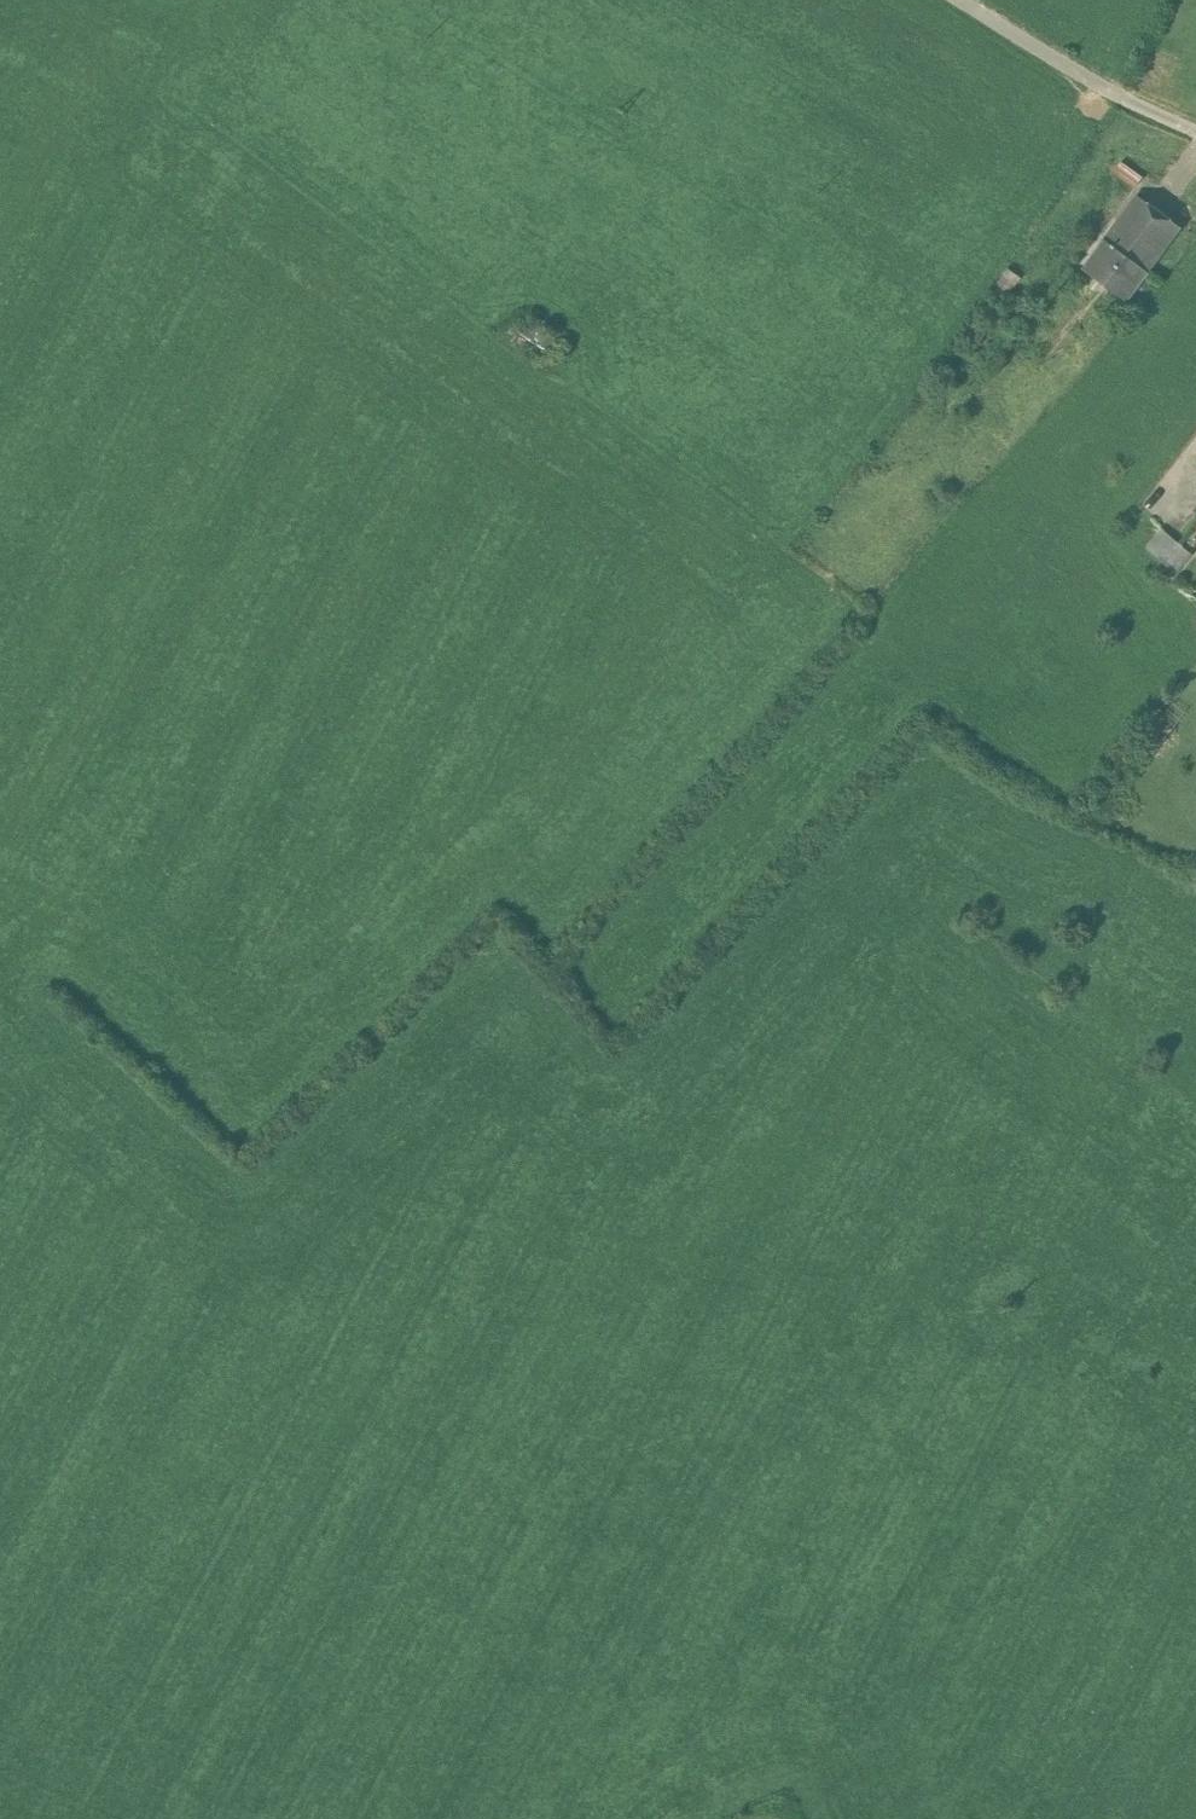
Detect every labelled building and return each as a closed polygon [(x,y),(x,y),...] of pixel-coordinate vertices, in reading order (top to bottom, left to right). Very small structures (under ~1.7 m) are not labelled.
[(1143,177),(1121,161),(1113,172),(1135,188),(1143,177)] [(1180,227),(1136,195),(1104,239),(1148,271),(1180,227)] [(1148,271),(1104,239),(1082,269),(1126,301),(1148,271)] [(1021,277),(1008,268),(997,284),(1009,293),(1021,277)] [(1159,559),(1175,541),(1160,528),(1144,546),(1159,559)] [(1175,541),(1159,559),(1166,564),(1174,571),(1189,553),(1175,541)]
